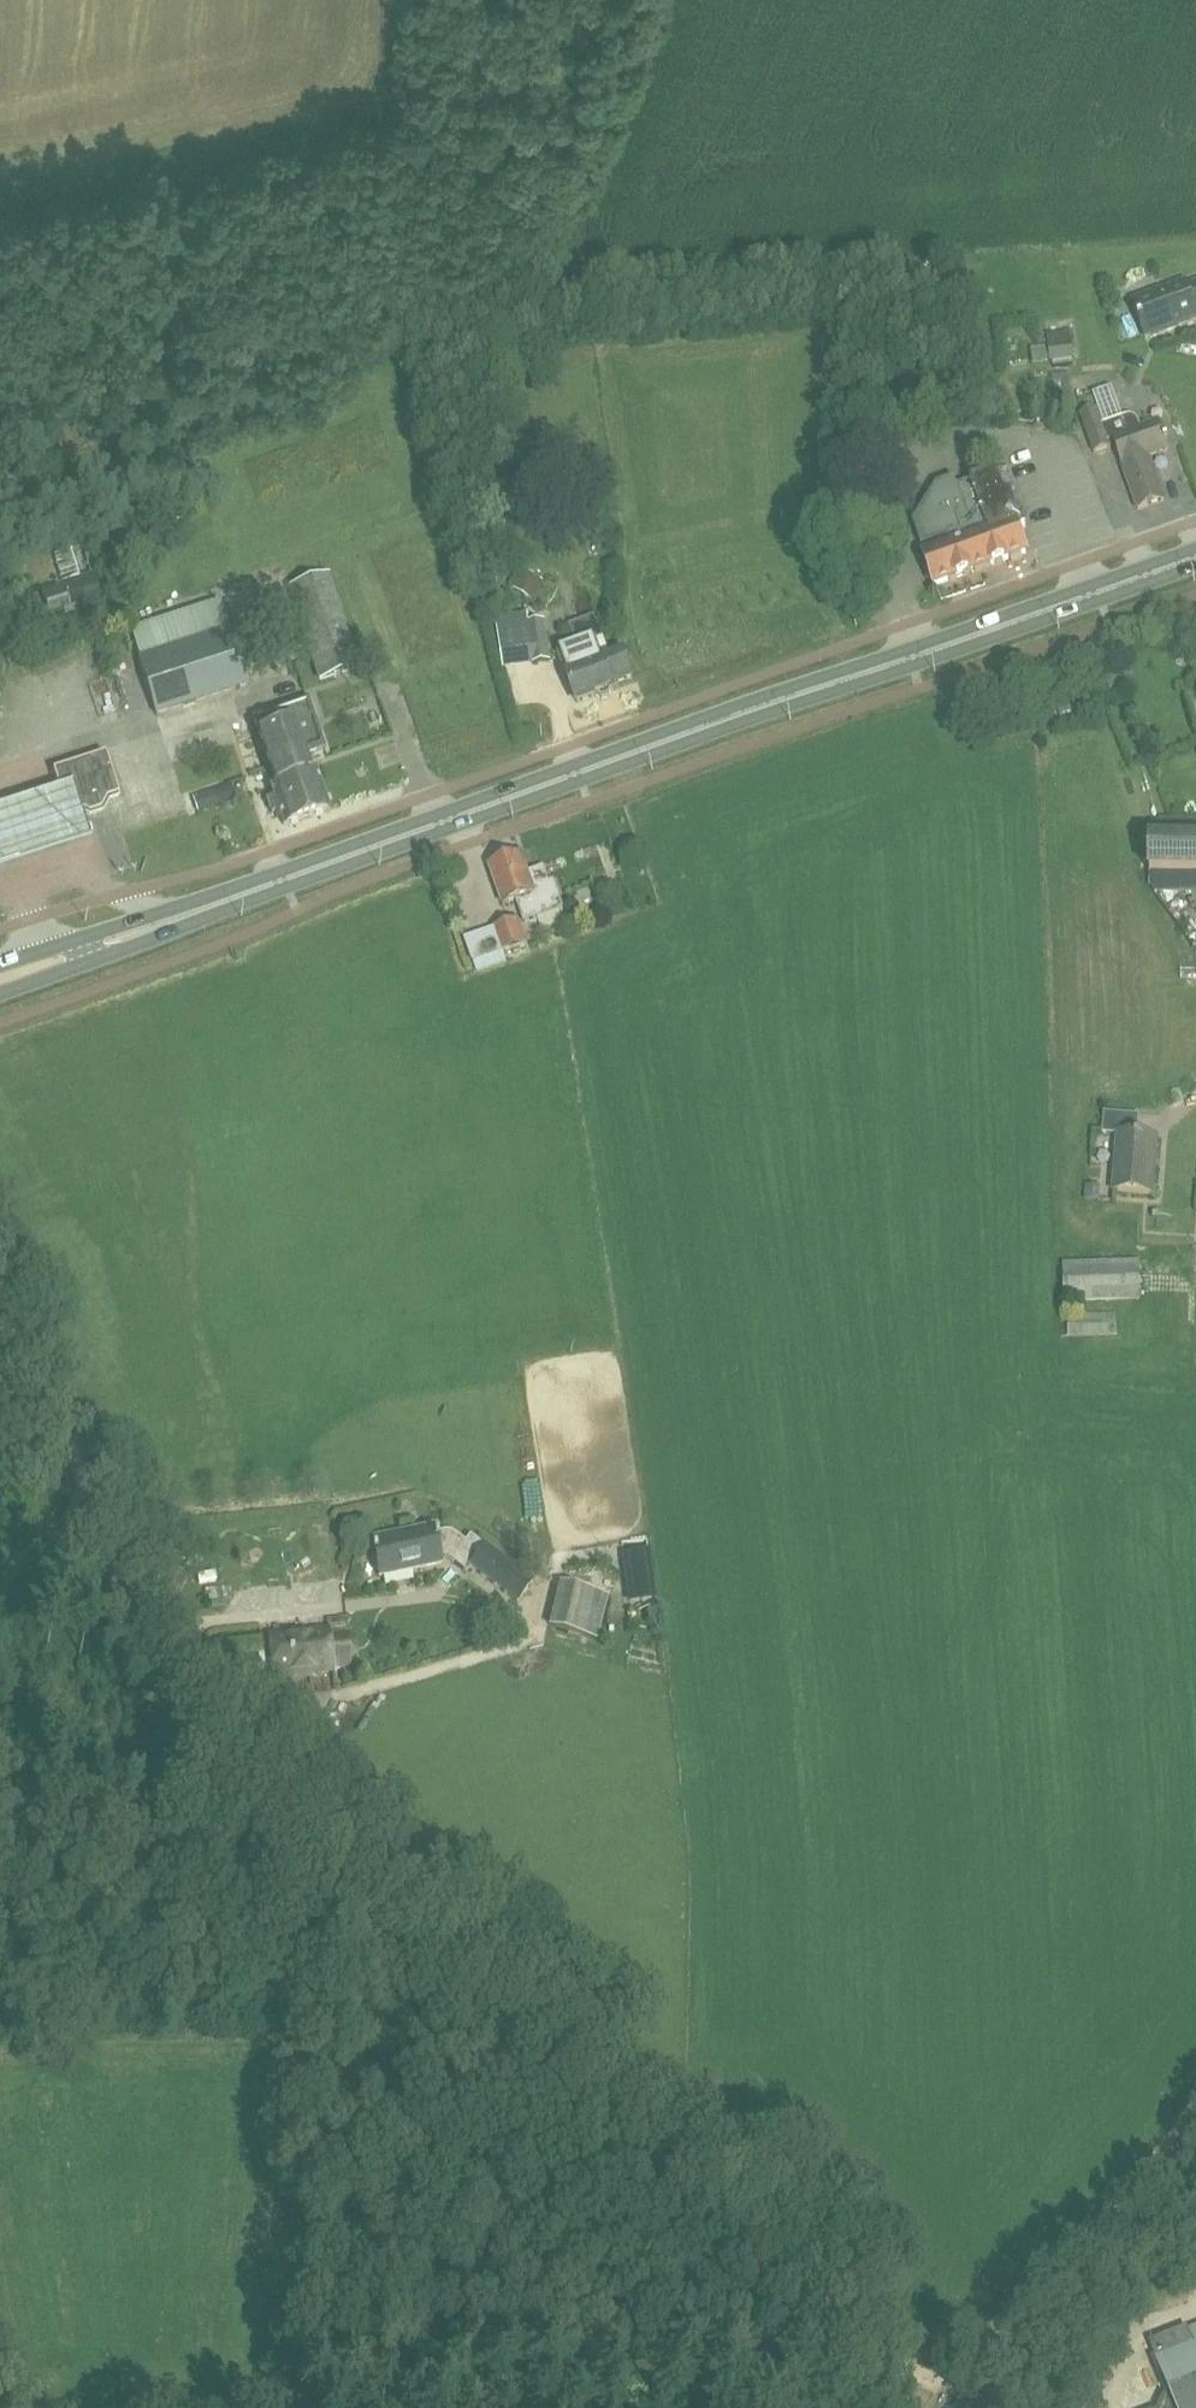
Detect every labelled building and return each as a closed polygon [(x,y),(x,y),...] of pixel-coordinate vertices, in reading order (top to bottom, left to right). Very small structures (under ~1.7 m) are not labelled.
[(1131,299),(1145,339),(1151,337),(1151,338),(1179,328),(1179,327),(1195,321),(1195,281),(1189,284),(1187,279),(1131,299)] [(1047,333),(1048,346),(1031,348),(1033,362),(1049,360),(1050,362),(1074,360),(1071,331),(1047,333)] [(1098,393),(1110,420),(1131,411),(1120,383),(1098,393)] [(1071,408),(1070,394),(1051,395),(1052,410),(1071,408)] [(1099,409),(1080,414),(1093,451),(1094,452),(1112,446),(1099,409)] [(1159,421),(1113,437),(1138,507),(1163,498),(1148,455),(1168,448),(1159,421)] [(953,545),(924,555),(934,585),(1025,552),(1017,529),(1025,526),(1022,518),(1020,519),(1009,488),(1004,490),(997,471),(956,486),(964,508),(955,511),(962,531),(950,535),(953,545)] [(62,582),(40,588),(50,614),(62,610),(64,617),(89,609),(86,601),(101,597),(85,549),(54,557),(62,582)] [(361,666),(331,574),(289,587),(319,680),(361,666)] [(507,585),(532,600),(538,587),(522,578),(519,583),(511,579),(507,585)] [(157,715),(249,685),(230,628),(229,629),(220,601),(131,630),(141,658),(139,659),(157,715)] [(551,661),(547,619),(526,621),(531,663),(551,661)] [(577,703),(614,689),(612,684),(631,677),(621,651),(602,659),(595,640),(558,655),(577,703)] [(81,653),(38,671),(47,692),(90,674),(81,653)] [(284,826),(328,810),(315,772),(310,774),(303,755),(325,748),(309,700),(254,718),(277,786),(271,788),(284,826)] [(72,789),(73,793),(78,809),(90,814),(102,810),(107,799),(119,795),(106,754),(53,771),(60,793),(72,789)] [(213,790),(218,806),(237,799),(232,785),(213,790)] [(89,841),(72,787),(0,811),(0,869),(89,841)] [(1195,842),(1195,824),(1151,824),(1151,841),(1195,842)] [(1151,841),(1150,873),(1195,873),(1195,842),(1151,841)] [(520,855),(489,866),(502,903),(515,899),(523,921),(563,907),(554,882),(549,884),(543,868),(527,873),(520,855)] [(518,918),(493,927),(502,953),(528,944),(518,918)] [(507,962),(504,953),(474,963),(477,972),(507,962)] [(1114,1192),(1153,1194),(1156,1137),(1137,1136),(1138,1114),(1104,1112),(1103,1133),(1117,1134),(1114,1192)] [(1063,1262),(1064,1300),(1141,1299),(1139,1260),(1063,1262)] [(1116,1335),(1115,1314),(1068,1315),(1069,1336),(1116,1335)] [(466,1570),(469,1567),(519,1602),(535,1580),(484,1543),(483,1545),(471,1535),(466,1540),(450,1530),(435,1532),(435,1527),(372,1538),(378,1576),(441,1565),(439,1556),(444,1556),(466,1570)] [(655,1597),(648,1549),(623,1552),(630,1600),(655,1597)] [(559,1581),(549,1626),(584,1635),(595,1591),(559,1581)] [(353,1666),(358,1652),(357,1643),(350,1631),(330,1633),(330,1628),(268,1633),(271,1668),(302,1665),(303,1675),(309,1674),(334,1672),(333,1668),(353,1666)] [(296,1750),(321,1741),(311,1715),(286,1725),(296,1750)] [(1188,2329),(1188,2327),(1150,2342),(1156,2357),(1153,2358),(1166,2391),(1159,2407),(1195,2407),(1195,2326),(1188,2329)]
